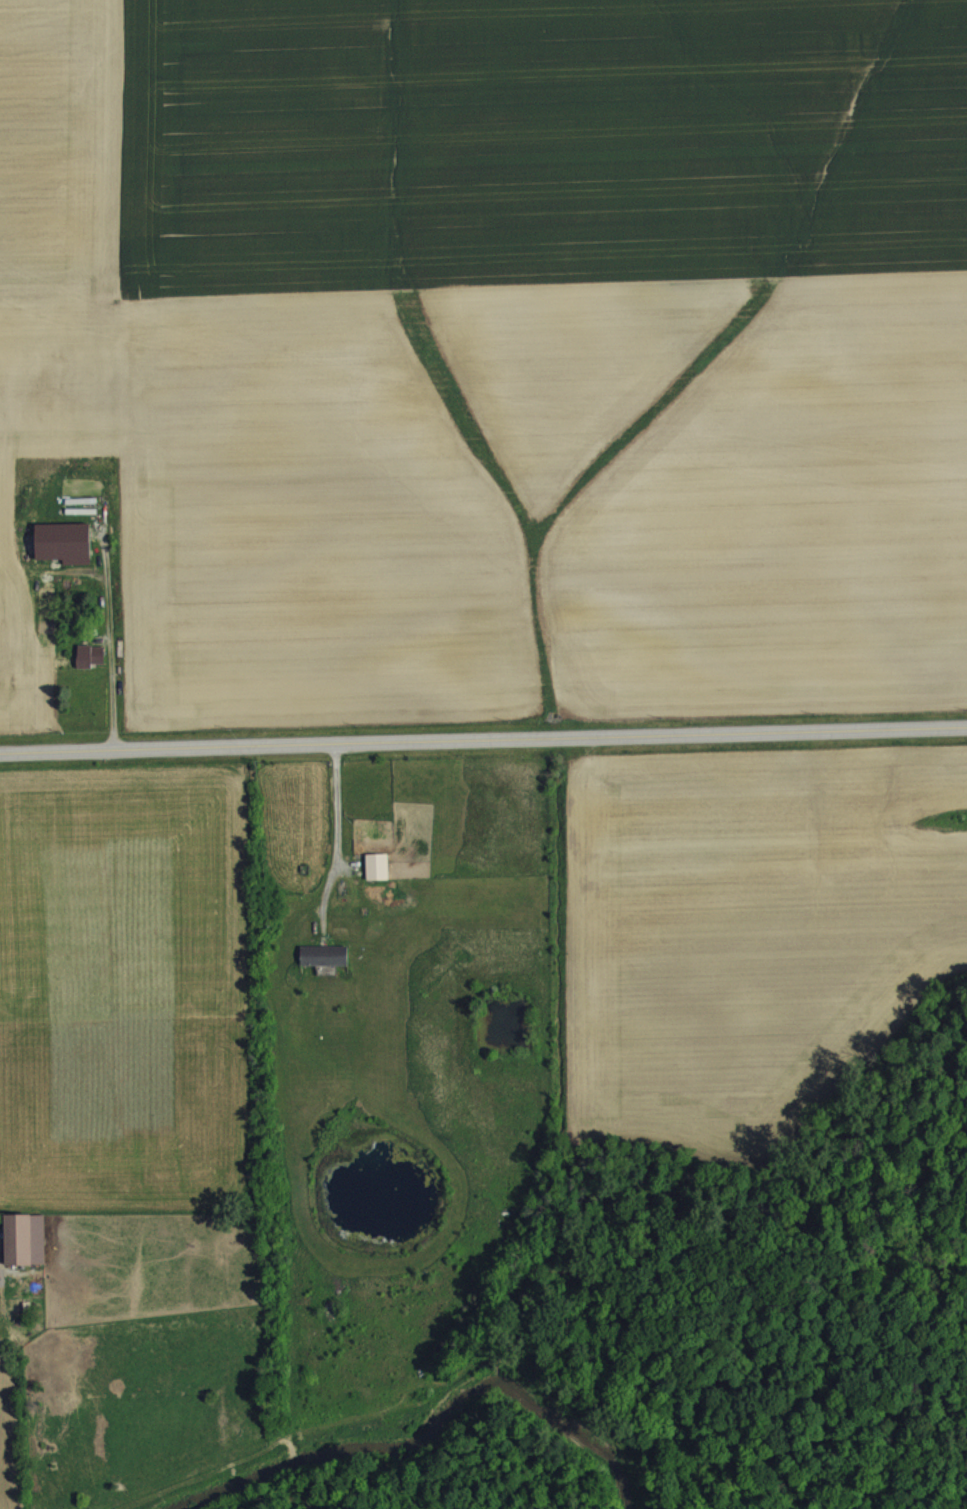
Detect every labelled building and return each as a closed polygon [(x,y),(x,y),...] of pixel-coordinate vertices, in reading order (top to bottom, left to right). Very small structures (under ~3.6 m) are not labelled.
[(91,577),(90,535),(35,536),(36,573),(63,572),(63,577),(91,577)] [(104,676),(104,658),(77,658),(78,680),(92,680),(92,677),(104,676)] [(367,892),(389,892),(388,866),(366,866),(367,892)] [(301,978),(348,977),(348,958),(300,959),(301,978)] [(5,1226),(4,1277),(44,1277),(45,1227),(5,1226)]
